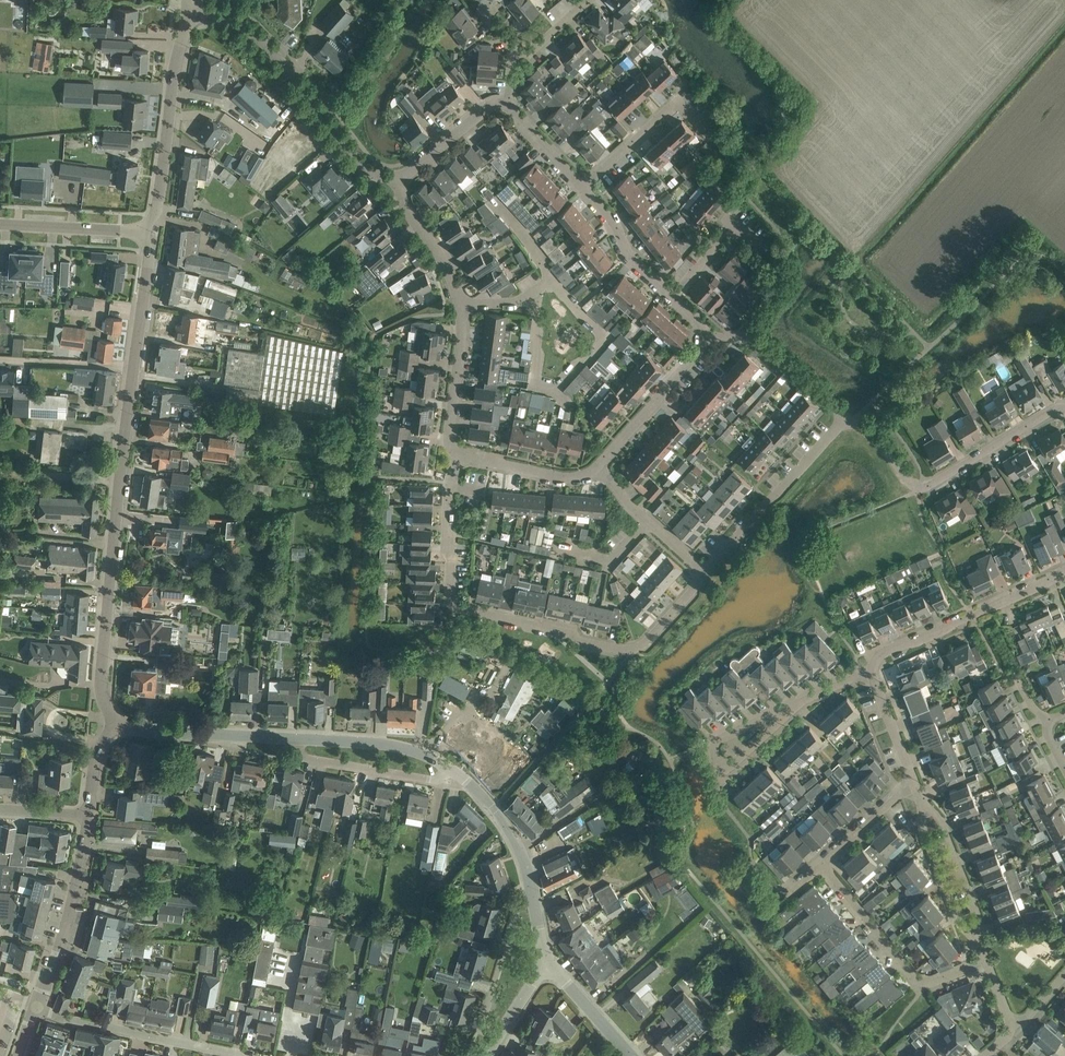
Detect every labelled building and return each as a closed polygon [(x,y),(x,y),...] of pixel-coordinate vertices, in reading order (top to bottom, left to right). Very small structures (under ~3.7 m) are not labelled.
[(279,13),(293,26),(301,17),(300,0),(282,0),(283,9),(279,13)] [(354,15),(346,8),(350,4),(346,0),(342,0),(320,24),(332,35),(323,45),(316,53),(331,67),(331,66),(334,68),(333,69),(335,71),(343,63),(350,55),(344,49),(347,46),(339,38),(342,36),(338,32),(354,15)] [(507,4),(513,11),(514,10),(518,14),(517,15),(524,24),(539,11),(535,6),(533,8),(527,0),(512,0),(507,4)] [(619,6),(614,10),(624,22),(636,11),(635,11),(641,5),(646,0),(614,0),(619,6)] [(137,18),(138,12),(138,9),(115,7),(114,18),(116,18),(115,29),(133,31),(135,17),(137,18)] [(453,15),(445,21),(446,23),(447,22),(446,22),(448,20),(461,37),(459,38),(457,36),(465,47),(467,45),(476,38),(472,33),(477,29),(462,8),(453,15)] [(595,32),(603,40),(605,42),(615,33),(616,35),(616,34),(619,37),(623,38),(626,35),(629,37),(633,34),(625,26),(614,14),(609,20),(599,9),(592,16),(593,17),(587,22),(596,31),(595,32)] [(107,28),(91,27),(91,35),(106,35),(107,28)] [(578,33),(569,42),(587,61),(596,54),(599,57),(604,52),(591,38),(586,42),(578,33)] [(642,51),(653,41),(645,33),(634,43),(642,51)] [(124,57),(123,72),(134,73),(134,68),(148,69),(149,51),(124,49),(124,41),(102,39),(102,51),(111,52),(111,56),(124,57)] [(50,71),(52,57),(54,45),(38,42),(37,45),(35,61),(34,68),(50,71)] [(569,42),(560,50),(568,59),(563,63),(566,66),(575,76),(580,71),(578,69),(586,61),(587,62),(587,61),(569,42)] [(473,47),(475,49),(475,57),(479,57),(478,66),(497,67),(498,51),(491,50),(491,44),(482,43),(478,43),(473,47)] [(633,44),(627,49),(625,51),(632,59),(640,51),(633,44)] [(222,83),(225,68),(229,68),(230,65),(222,59),(201,51),(195,77),(194,76),(191,89),(223,97),(226,84),(222,83)] [(557,56),(551,61),(561,72),(566,66),(563,63),(557,56)] [(655,67),(668,81),(677,73),(664,59),(655,67)] [(619,63),(612,69),(618,75),(625,69),(619,63)] [(466,81),(454,66),(453,67),(452,65),(448,69),(449,70),(449,71),(461,86),(466,81)] [(478,74),(473,74),(473,82),(470,84),(474,89),(479,89),(488,90),(488,83),(496,84),(497,67),(478,66),(478,74)] [(642,71),(655,86),(659,90),(668,81),(655,67),(646,75),(642,71)] [(538,68),(532,73),(526,78),(530,83),(521,91),(529,100),(545,86),(537,78),(542,73),(538,68)] [(633,79),(647,94),(655,86),(642,71),(633,79)] [(607,75),(602,79),(606,83),(611,79),(607,75)] [(559,98),(574,84),(569,79),(554,92),(559,98)] [(601,79),(596,83),(602,90),(607,85),(601,79)] [(625,87),(638,102),(647,94),(633,79),(625,87)] [(95,82),(65,81),(64,105),(94,106),(95,82)] [(245,83),(232,97),(256,120),(259,117),(268,125),(279,114),(254,91),(245,83)] [(272,86),(280,93),(283,90),(275,83),(272,86)] [(441,94),(453,109),(465,99),(453,84),(441,94)] [(564,104),(579,90),(574,84),(559,98),(564,104)] [(535,107),(537,109),(553,95),(545,86),(529,100),(526,103),(532,109),(535,107)] [(629,109),(638,102),(625,87),(616,95),(629,109)] [(442,118),(453,109),(441,94),(436,88),(421,101),(419,98),(413,103),(424,116),(429,112),(428,110),(432,107),(442,118)] [(124,124),(142,126),(144,110),(146,110),(147,100),(127,98),(127,99),(122,99),(122,94),(99,93),(98,106),(121,107),(121,105),(126,105),(124,124)] [(620,117),(629,109),(616,95),(607,103),(620,117)] [(408,115),(416,109),(405,96),(397,102),(408,115)] [(570,114),(554,128),(562,137),(570,129),(578,122),(583,118),(582,117),(588,112),(580,104),(570,114)] [(562,105),(554,111),(546,119),(554,128),(570,114),(562,105)] [(588,112),(582,117),(583,118),(587,123),(599,111),(595,106),(588,112)] [(599,111),(587,123),(592,128),(596,125),(604,117),(602,114),(599,111)] [(423,138),(428,134),(413,115),(406,120),(410,124),(402,130),(415,146),(424,139),(423,138)] [(210,118),(197,136),(212,145),(213,144),(220,149),(226,140),(219,135),(224,127),(210,118)] [(612,126),(621,137),(628,131),(618,120),(612,126)] [(682,120),(673,128),(686,143),(695,135),(682,120)] [(492,133),(505,150),(506,149),(511,156),(516,152),(510,146),(515,142),(502,125),(492,133)] [(673,128),(664,136),(677,151),(686,143),(673,128)] [(590,129),(574,143),(582,152),(598,138),(591,130),(590,129)] [(103,147),(131,148),(132,133),(104,131),(103,147)] [(283,132),(264,157),(292,177),(311,152),(283,132)] [(482,140),(490,151),(486,154),(497,167),(499,170),(505,165),(500,159),(501,158),(499,155),(505,150),(492,133),(482,140)] [(655,144),(669,159),(677,151),(664,136),(655,144)] [(606,147),(598,138),(582,152),(591,161),(606,147)] [(700,146),(711,157),(716,152),(705,141),(700,146)] [(669,159),(655,144),(647,153),(660,167),(669,159)] [(460,154),(465,160),(472,169),(479,163),(482,167),(490,160),(493,163),(490,165),(494,169),(497,167),(486,154),(480,147),(475,151),(471,145),(460,154)] [(248,148),(236,169),(252,178),(264,158),(248,148)] [(182,175),(177,206),(188,208),(192,209),(197,177),(198,177),(207,179),(208,170),(210,157),(201,156),(195,155),(184,153),(181,175),(182,175)] [(523,169),(525,167),(533,160),(527,153),(516,162),(523,169)] [(688,162),(695,170),(702,164),(694,156),(688,162)] [(445,167),(450,172),(460,185),(463,188),(473,180),(470,177),(475,172),(472,169),(465,160),(460,163),(456,158),(445,167)] [(138,164),(124,162),(123,173),(111,171),(111,169),(86,166),(62,163),(60,177),(109,185),(110,182),(117,183),(117,184),(135,187),(138,164)] [(518,178),(526,187),(527,186),(543,171),(535,162),(518,178)] [(681,168),(688,176),(695,170),(687,162),(681,168)] [(17,168),(16,183),(17,183),(17,181),(23,181),(23,184),(22,196),(35,196),(43,197),(43,196),(46,196),(47,191),(47,186),(44,185),(44,177),(40,176),(40,168),(27,167),(18,166),(18,164),(17,164),(17,168)] [(303,179),(303,180),(313,193),(324,205),(332,198),(341,191),(349,184),(343,177),(341,178),(331,167),(326,171),(321,164),(311,172),(303,179)] [(430,179),(434,185),(447,200),(448,201),(454,196),(451,192),(460,185),(450,172),(445,176),(440,170),(430,179)] [(526,187),(525,188),(533,197),(538,192),(552,180),(548,177),(547,178),(546,176),(546,174),(543,171),(527,186),(526,187)] [(709,173),(706,176),(712,181),(719,188),(722,184),(709,173)] [(515,177),(512,174),(507,179),(510,183),(515,177)] [(653,174),(647,178),(653,186),(656,184),(659,181),(653,174)] [(620,196),(636,184),(629,175),(613,187),(620,196)] [(671,188),(678,181),(676,179),(674,176),(670,179),(666,183),(671,188)] [(690,187),(694,182),(688,176),(683,181),(690,187)] [(533,197),(536,201),(540,206),(541,206),(546,201),(560,189),(557,186),(555,186),(553,184),(555,183),(552,180),(538,192),(533,197)] [(659,181),(656,184),(661,191),(666,187),(660,181),(659,181)] [(704,190),(718,204),(726,195),(719,188),(712,181),(704,190)] [(439,207),(447,200),(434,185),(430,189),(425,183),(415,192),(427,206),(434,201),(439,207)] [(507,196),(514,190),(507,184),(497,193),(507,204),(511,201),(507,196)] [(628,205),(643,193),(636,184),(620,196),(628,205)] [(483,192),(489,199),(494,195),(488,188),(483,192)] [(562,191),(560,189),(541,206),(548,216),(568,198),(564,194),(563,195),(562,194),(562,191)] [(710,212),(718,204),(704,190),(696,199),(710,212)] [(333,221),(350,206),(358,216),(351,222),(356,227),(368,217),(364,212),(374,203),(365,192),(354,202),(349,196),(327,215),(333,221)] [(643,193),(628,205),(635,215),(650,203),(643,193)] [(280,194),(272,202),(285,217),(293,210),(280,194)] [(463,199),(469,206),(474,202),(468,195),(463,199)] [(515,213),(524,205),(516,197),(518,195),(507,204),(515,213)] [(700,219),(702,221),(710,212),(696,199),(687,208),(686,207),(682,211),(689,217),(689,218),(695,224),(700,219)] [(668,204),(673,211),(679,206),(674,200),(668,204)] [(264,202),(261,206),(261,210),(265,213),(270,206),(264,202)] [(486,225),(490,222),(498,217),(485,202),(478,207),(484,216),(482,217),(486,225)] [(558,215),(566,224),(580,212),(572,203),(558,215)] [(651,203),(650,203),(635,215),(630,219),(637,228),(652,216),(646,207),(651,203)] [(515,213),(523,222),(532,214),(524,205),(515,213)] [(199,218),(219,226),(219,227),(222,229),(231,234),(234,227),(236,224),(223,218),(222,218),(202,210),(199,218)] [(454,211),(448,215),(453,223),(459,220),(460,219),(458,215),(455,212),(454,211)] [(566,224),(573,233),(588,221),(580,212),(566,224)] [(678,212),(672,216),(679,225),(686,220),(678,212)] [(540,223),(532,214),(523,222),(532,231),(540,223)] [(500,216),(487,224),(494,233),(498,230),(502,234),(509,227),(500,216)] [(644,238),(660,226),(652,216),(637,228),(644,238)] [(367,219),(354,231),(358,235),(359,237),(361,235),(367,242),(372,242),(375,239),(382,247),(391,239),(387,234),(394,228),(385,218),(382,220),(373,228),(371,226),(372,225),(367,219)] [(456,238),(460,243),(469,236),(473,234),(470,228),(466,231),(459,220),(453,223),(443,231),(450,242),(456,238)] [(569,238),(576,246),(575,246),(576,246),(590,235),(595,230),(588,221),(573,233),(574,234),(569,238)] [(680,227),(687,235),(693,230),(692,230),(693,230),(687,222),(680,227)] [(644,238),(642,239),(646,244),(649,245),(651,247),(667,235),(660,226),(644,238)] [(169,258),(168,265),(179,267),(181,260),(186,262),(186,266),(203,270),(203,273),(208,274),(226,278),(227,277),(229,264),(211,260),(212,257),(198,255),(191,254),(195,230),(176,227),(172,259),(169,258)] [(548,227),(542,232),(547,237),(553,232),(548,227)] [(218,237),(213,248),(227,254),(229,249),(251,260),(256,249),(235,239),(236,236),(231,234),(222,229),(218,237)] [(695,245),(697,244),(701,241),(693,230),(687,235),(695,245)] [(354,231),(346,237),(350,242),(357,235),(354,231)] [(507,243),(515,238),(512,232),(503,237),(507,243)] [(590,235),(576,246),(583,256),(598,244),(590,235)] [(667,235),(651,247),(659,257),(674,245),(679,241),(676,236),(671,240),(667,235)] [(467,254),(471,259),(480,252),(489,246),(484,238),(474,244),(469,236),(460,243),(454,247),(461,258),(467,254)] [(548,254),(558,246),(554,240),(544,249),(548,254)] [(403,241),(394,248),(387,255),(387,256),(386,257),(380,251),(367,262),(378,274),(393,262),(399,269),(404,264),(401,261),(412,252),(403,241)] [(583,256),(579,259),(586,268),(591,265),(605,253),(598,244),(583,256)] [(682,254),(675,245),(674,245),(659,257),(666,266),(682,254)] [(548,254),(556,263),(566,255),(558,246),(548,254)] [(281,256),(289,264),(299,255),(292,247),(281,256)] [(524,248),(515,253),(521,263),(530,258),(524,248)] [(26,276),(28,249),(18,249),(18,251),(12,251),(11,265),(8,265),(7,271),(0,270),(0,290),(16,291),(17,275),(26,276)] [(37,250),(28,249),(26,276),(36,276),(35,285),(42,286),(41,292),(52,293),(54,274),(46,273),(46,267),(43,267),(44,253),(37,253),(37,250)] [(740,252),(737,250),(729,259),(743,272),(751,263),(748,260),(745,257),(743,255),(740,252)] [(92,251),(92,260),(103,261),(102,268),(109,269),(108,278),(100,277),(99,285),(107,287),(110,287),(110,289),(119,290),(119,288),(122,289),(124,278),(125,278),(125,274),(127,263),(114,261),(114,262),(110,261),(107,261),(107,253),(107,252),(92,251)] [(478,271),(481,275),(499,264),(500,263),(494,253),(485,259),(480,252),(471,259),(464,263),(472,275),(478,271)] [(598,274),(604,269),(613,262),(605,253),(591,265),(598,274)] [(416,257),(412,260),(417,267),(421,264),(416,257)] [(729,259),(720,268),(725,271),(729,275),(733,279),(735,281),(743,272),(729,259)] [(61,260),(60,285),(69,285),(70,261),(61,260)] [(477,278),(475,280),(483,291),(487,289),(491,295),(497,291),(498,290),(502,296),(503,295),(508,294),(517,288),(513,282),(511,282),(510,282),(503,271),(504,270),(499,264),(481,275),(477,278)] [(168,265),(164,281),(182,285),(184,279),(186,269),(179,267),(168,265)] [(566,269),(563,265),(554,272),(558,276),(566,269)] [(365,273),(356,281),(364,290),(362,292),(367,297),(369,296),(380,286),(383,290),(388,286),(382,280),(379,282),(368,269),(368,268),(364,271),(365,273)] [(566,269),(558,276),(562,281),(570,273),(566,269)] [(425,273),(416,278),(408,282),(417,301),(424,298),(422,293),(433,288),(425,273)] [(745,273),(737,282),(752,295),(760,286),(756,283),(752,279),(748,275),(745,273)] [(607,294),(616,302),(633,284),(624,276),(607,294)] [(719,281),(714,276),(710,280),(715,284),(719,281)] [(207,278),(202,292),(232,303),(237,288),(207,278)] [(389,285),(394,293),(405,285),(400,278),(389,285)] [(716,288),(707,280),(704,283),(702,286),(699,289),(696,292),(694,295),(703,303),(716,288)] [(164,281),(160,298),(171,300),(179,302),(181,294),(191,298),(194,290),(186,288),(186,287),(182,286),(182,285),(164,281)] [(752,295),(737,282),(729,291),(731,293),(744,304),(752,295)] [(578,284),(571,291),(576,297),(584,290),(578,284)] [(642,292),(633,284),(616,302),(625,310),(629,306),(642,292)] [(703,303),(712,311),(725,296),(716,288),(703,303)] [(638,314),(643,308),(650,300),(642,292),(629,306),(638,314)] [(731,293),(723,302),(738,315),(746,306),(744,304),(731,293)] [(200,294),(199,299),(203,300),(213,303),(211,308),(209,314),(224,319),(229,303),(215,298),(213,298),(213,297),(209,296),(204,295),(200,294)] [(93,309),(94,299),(75,297),(74,307),(93,309)] [(592,298),(582,306),(587,311),(596,301),(592,298)] [(723,302),(716,311),(730,324),(738,315),(723,302)] [(656,306),(653,304),(640,318),(644,322),(641,326),(645,330),(649,326),(662,312),(660,310),(663,307),(658,303),(656,306)] [(235,306),(234,310),(247,314),(248,309),(235,306)] [(592,316),(598,322),(608,312),(601,306),(592,316)] [(672,314),(667,310),(664,313),(662,312),(649,326),(658,334),(671,320),(669,318),(672,314)] [(598,322),(602,325),(609,318),(611,315),(608,312),(598,322)] [(176,328),(175,338),(182,338),(182,339),(204,342),(206,331),(206,328),(213,328),(217,329),(218,319),(208,317),(199,316),(199,315),(196,314),(185,313),(184,325),(180,325),(180,329),(176,328)] [(507,315),(503,315),(488,313),(486,326),(505,328),(507,315)] [(108,330),(107,338),(120,339),(122,318),(107,316),(106,320),(103,320),(102,329),(108,330)] [(676,318),(673,321),(671,320),(658,334),(654,338),(663,346),(667,342),(680,327),(678,326),(681,323),(676,318)] [(373,322),(376,329),(383,326),(380,319),(373,322)] [(414,341),(423,342),(444,345),(445,333),(428,331),(430,322),(418,320),(412,322),(411,330),(416,331),(414,341)] [(224,321),(223,330),(239,333),(240,324),(224,321)] [(618,321),(611,330),(617,335),(625,327),(618,321)] [(61,343),(61,346),(84,349),(90,349),(88,360),(97,360),(97,357),(112,360),(115,340),(119,341),(120,339),(107,338),(107,339),(100,338),(86,336),(87,328),(63,326),(61,343)] [(503,341),(505,328),(486,326),(484,339),(503,341)] [(633,331),(627,326),(622,332),(627,338),(633,331)] [(689,330),(685,326),(682,329),(680,327),(667,342),(676,350),(678,348),(680,350),(687,342),(685,340),(689,335),(686,333),(689,330)] [(224,383),(228,384),(226,398),(334,414),(344,351),(268,334),(268,332),(265,331),(263,339),(267,339),(265,353),(229,348),(224,383)] [(627,338),(622,332),(621,332),(617,336),(613,341),(613,342),(617,345),(621,349),(622,350),(631,341),(627,338)] [(14,336),(13,354),(23,355),(24,336),(14,336)] [(501,355),(503,341),(484,339),(482,352),(501,355)] [(401,349),(399,358),(418,360),(419,354),(422,354),(431,356),(442,357),(444,345),(423,342),(414,341),(413,350),(401,349)] [(180,360),(180,356),(182,346),(161,343),(160,352),(162,353),(161,356),(157,355),(157,357),(187,361),(180,360)] [(528,352),(529,345),(523,344),(521,357),(531,358),(532,353),(528,352)] [(652,354),(656,350),(649,344),(646,349),(652,354)] [(608,346),(602,353),(609,359),(615,352),(608,346)] [(755,356),(756,356),(760,352),(755,347),(751,352),(755,356)] [(661,357),(659,360),(665,366),(675,355),(671,351),(664,359),(661,357)] [(499,368),(501,355),(482,352),(480,365),(499,368)] [(763,370),(745,353),(737,362),(751,375),(755,378),(763,370)] [(1024,353),(1015,359),(1026,378),(1036,372),(1032,366),(1031,365),(1024,353)] [(662,369),(654,361),(647,356),(639,364),(654,378),(662,369)] [(185,376),(187,361),(157,357),(156,365),(158,366),(157,373),(185,376)] [(521,357),(521,364),(525,364),(524,371),(529,371),(531,359),(531,358),(521,357)] [(1032,366),(1036,372),(1036,373),(1042,382),(1052,376),(1054,380),(1059,388),(1064,385),(1064,366),(1063,362),(1053,368),(1046,357),(1032,366)] [(440,370),(429,369),(417,367),(418,360),(399,358),(398,368),(409,369),(407,378),(412,378),(438,382),(440,370)] [(597,359),(590,367),(595,372),(595,373),(599,369),(607,376),(611,371),(597,359)] [(619,367),(611,360),(606,366),(614,373),(619,367)] [(744,384),(751,375),(737,362),(729,371),(744,384)] [(981,370),(987,366),(984,362),(978,366),(981,370)] [(631,373),(646,387),(654,378),(639,364),(631,373)] [(480,365),(479,378),(489,380),(489,382),(500,383),(504,384),(506,384),(508,369),(499,368),(480,365)] [(582,369),(580,372),(588,379),(591,383),(598,375),(595,373),(595,372),(590,367),(586,365),(582,369)] [(98,369),(75,368),(74,383),(96,385),(94,399),(113,402),(117,372),(98,369)] [(1,394),(1,387),(14,388),(14,394),(14,400),(13,414),(29,415),(30,393),(31,385),(15,384),(16,371),(8,370),(8,369),(6,369),(2,369),(0,369),(0,370),(0,394),(1,394)] [(517,370),(516,378),(528,380),(528,379),(529,372),(529,371),(524,371),(517,370)] [(736,393),(744,384),(729,371),(721,379),(736,393)] [(631,373),(623,382),(638,395),(646,387),(631,373)] [(735,393),(736,393),(721,379),(718,376),(710,385),(724,398),(732,390),(735,393)] [(414,388),(417,389),(417,392),(437,394),(438,382),(412,378),(410,388),(414,388)] [(571,382),(579,390),(583,385),(574,378),(571,382)] [(776,388),(781,382),(777,379),(772,384),(776,388)] [(1042,397),(1032,381),(1014,392),(1019,400),(1025,409),(1033,404),(1032,403),(1042,397)] [(475,386),(473,400),(482,402),(486,402),(494,403),(501,404),(502,397),(504,384),(500,383),(489,382),(488,388),(484,388),(475,386)] [(611,386),(610,387),(625,400),(630,404),(638,395),(623,382),(616,391),(611,386)] [(774,391),(776,388),(772,384),(770,387),(764,394),(767,397),(773,391),(774,391)] [(702,394),(717,407),(724,398),(710,385),(702,394)] [(963,385),(954,391),(965,410),(975,404),(963,385)] [(995,389),(999,395),(994,398),(997,403),(986,410),(996,427),(1012,417),(1007,408),(1014,403),(1003,385),(995,389)] [(410,388),(396,386),(394,395),(413,398),(414,388),(410,388)] [(567,387),(564,390),(572,397),(575,394),(567,387)] [(610,387),(602,395),(617,409),(625,400),(610,387)] [(205,388),(203,402),(223,405),(225,391),(205,388)] [(173,391),(155,389),(152,411),(170,413),(181,414),(182,404),(193,406),(195,395),(172,392),(173,391)] [(520,393),(517,406),(518,402),(530,405),(532,392),(521,390),(520,393)] [(47,416),(67,417),(67,418),(76,418),(77,410),(68,409),(69,395),(67,395),(67,392),(61,392),(61,395),(49,394),(30,393),(29,415),(47,416)] [(528,410),(540,413),(544,395),(532,392),(530,405),(528,410)] [(717,407),(702,394),(694,403),(709,416),(717,407)] [(803,394),(794,403),(808,416),(817,406),(803,394)] [(412,407),(413,398),(394,395),(393,405),(412,407)] [(553,411),(554,404),(555,400),(550,399),(551,396),(544,395),(540,413),(541,408),(553,411)] [(602,395),(594,404),(609,417),(617,409),(602,395)] [(938,407),(943,401),(938,397),(933,403),(938,407)] [(755,404),(759,407),(763,402),(759,398),(755,404)] [(501,404),(494,403),(486,402),(485,408),(473,407),(471,420),(483,422),(499,424),(501,410),(507,411),(508,405),(501,404)] [(709,416),(694,403),(686,412),(701,425),(709,416)] [(741,403),(736,409),(739,411),(742,413),(744,410),(746,408),(741,403)] [(794,403),(785,413),(799,426),(808,416),(794,403)] [(587,413),(593,419),(601,426),(609,417),(594,404),(587,413)] [(754,412),(759,407),(755,404),(750,409),(754,412)] [(413,417),(433,419),(435,407),(415,405),(413,417)] [(726,416),(731,420),(736,413),(732,409),(726,416)] [(776,423),(790,436),(799,426),(785,413),(776,423)] [(956,428),(961,435),(966,445),(977,438),(977,437),(980,435),(981,436),(983,434),(970,413),(963,417),(967,422),(956,428)] [(734,421),(737,425),(742,419),(738,415),(734,421)] [(26,426),(26,417),(7,416),(7,425),(26,426)] [(86,448),(88,431),(68,429),(67,433),(63,432),(65,418),(32,416),(31,427),(45,429),(41,458),(59,461),(62,442),(66,443),(66,446),(86,448)] [(664,425),(678,438),(686,429),(672,416),(668,420),(670,421),(668,422),(666,423),(664,425)] [(432,432),(433,419),(413,417),(412,429),(432,432)] [(515,417),(513,424),(509,443),(521,446),(525,427),(526,420),(515,417)] [(171,420),(162,419),(151,418),(149,437),(168,440),(168,439),(177,440),(179,421),(171,420)] [(937,437),(926,444),(925,443),(937,463),(953,453),(943,436),(951,431),(942,418),(930,426),(937,437)] [(772,419),(763,429),(764,430),(768,432),(767,433),(778,443),(781,446),(790,436),(776,423),(772,419)] [(723,421),(719,425),(721,427),(724,430),(725,430),(729,425),(723,421)] [(497,433),(499,424),(483,422),(482,428),(470,427),(468,441),(489,443),(490,432),(497,433)] [(536,429),(532,448),(544,451),(548,432),(550,425),(538,422),(538,423),(536,429)] [(389,432),(408,435),(409,426),(390,423),(389,432)] [(729,425),(725,430),(728,433),(729,433),(733,428),(729,424),(729,425)] [(659,431),(656,434),(670,446),(674,451),(682,442),(678,438),(664,425),(661,428),(661,430),(660,432),(659,431)] [(525,427),(521,446),(532,448),(536,429),(525,427)] [(557,447),(569,450),(573,430),(561,428),(559,434),(560,434),(557,447)] [(1038,439),(1044,450),(1048,456),(1051,461),(1053,460),(1057,466),(1060,460),(1064,457),(1064,435),(1064,436),(1059,429),(1046,437),(1045,435),(1038,439)] [(573,430),(569,450),(580,452),(584,433),(573,430)] [(725,430),(724,430),(720,435),(729,443),(734,438),(729,433),(728,433),(725,430)] [(755,440),(769,452),(778,443),(767,433),(768,432),(764,430),(755,440)] [(388,439),(388,442),(402,444),(402,445),(401,453),(428,457),(430,445),(419,443),(410,442),(407,441),(408,435),(389,432),(388,439)] [(556,453),(557,447),(560,434),(559,434),(548,432),(544,451),(556,453)] [(650,440),(648,443),(662,455),(670,446),(656,434),(653,438),(654,439),(653,440),(650,440)] [(695,442),(689,448),(695,453),(704,443),(706,440),(700,435),(695,442)] [(716,439),(711,435),(707,439),(712,444),(716,439)] [(208,449),(236,453),(244,454),(246,441),(236,440),(236,439),(210,436),(208,449)] [(319,457),(332,458),(333,444),(331,444),(331,441),(322,440),(322,443),(321,443),(319,457)] [(761,462),(769,452),(755,440),(746,449),(761,462)] [(643,448),(640,452),(654,464),(657,467),(664,458),(662,455),(648,443),(645,446),(645,448),(644,449),(643,448)] [(188,458),(183,458),(184,450),(172,449),(172,448),(154,446),(152,458),(154,458),(153,464),(165,465),(165,467),(174,468),(175,467),(187,468),(189,467),(189,460),(188,458)] [(208,449),(203,449),(202,459),(228,462),(229,454),(235,455),(236,453),(208,449)] [(702,449),(697,455),(701,458),(704,455),(706,452),(702,449)] [(752,472),(761,462),(746,449),(738,459),(752,472)] [(1023,478),(1031,473),(1038,468),(1027,449),(1019,454),(1018,452),(1014,454),(1015,456),(1012,458),(1011,456),(1003,461),(1013,479),(1021,474),(1023,478)] [(632,461),(646,473),(654,464),(640,452),(637,455),(638,456),(637,458),(635,458),(632,461)] [(692,452),(686,458),(691,462),(692,462),(697,456),(692,452)] [(427,469),(428,457),(401,453),(400,453),(398,462),(383,460),(382,469),(402,472),(403,466),(427,469)] [(674,467),(681,473),(686,468),(689,464),(682,458),(674,467)] [(1044,466),(1055,485),(1060,492),(1064,490),(1064,480),(1064,479),(1057,466),(1053,460),(1051,461),(1044,466)] [(638,482),(646,473),(632,461),(629,463),(630,466),(628,467),(627,466),(624,469),(638,482)] [(213,471),(210,468),(206,467),(203,469),(203,473),(205,476),(209,477),(212,475),(213,471)] [(681,473),(674,467),(675,468),(667,476),(671,480),(674,482),(681,474),(681,473)] [(734,470),(724,481),(742,497),(751,486),(734,470)] [(969,481),(975,490),(980,498),(992,491),(997,499),(1010,491),(1006,485),(1001,476),(994,480),(988,470),(981,474),(982,474),(978,477),(978,476),(969,481)] [(689,471),(682,478),(688,483),(695,476),(689,471)] [(171,486),(171,487),(189,490),(191,475),(173,472),(172,479),(171,486)] [(157,504),(164,505),(166,493),(159,492),(160,484),(171,486),(172,479),(161,477),(161,476),(145,474),(141,502),(157,505),(157,504)] [(667,476),(666,475),(661,481),(665,486),(671,480),(667,476)] [(649,477),(644,484),(650,487),(654,480),(649,477)] [(686,484),(681,480),(676,485),(682,489),(686,484)] [(253,493),(254,482),(241,481),(240,491),(253,493)] [(724,481),(715,491),(733,507),(742,497),(724,481)] [(652,500),(659,492),(663,488),(656,482),(645,494),(652,500)] [(426,485),(408,484),(408,496),(414,496),(414,504),(426,504),(426,505),(433,505),(434,492),(426,491),(426,485)] [(670,497),(674,492),(669,487),(664,492),(670,497)] [(491,509),(504,510),(506,491),(493,490),(491,509)] [(506,491),(504,510),(518,512),(519,493),(506,491)] [(715,491),(706,502),(723,517),(733,507),(715,491)] [(976,512),(972,506),(967,497),(960,501),(954,491),(948,495),(948,496),(946,497),(945,496),(935,502),(941,511),(946,519),(958,511),(963,520),(976,512)] [(518,512),(531,513),(533,494),(519,493),(518,512)] [(552,512),(565,513),(567,494),(554,493),(552,512)] [(533,494),(531,513),(544,514),(546,495),(533,494)] [(567,494),(565,513),(578,514),(580,495),(567,494)] [(84,498),(40,496),(39,519),(84,522),(83,528),(81,528),(81,531),(83,531),(83,533),(97,534),(101,496),(84,495),(84,498)] [(580,495),(578,514),(591,516),(593,497),(580,495)] [(606,498),(593,497),(591,516),(605,517),(606,498)] [(659,497),(650,508),(656,513),(665,502),(659,497)] [(1030,505),(1026,498),(1021,501),(1024,508),(1030,505)] [(706,502),(697,512),(696,512),(709,523),(714,528),(723,517),(706,502)] [(383,503),(382,514),(392,512),(392,503),(383,503)] [(425,511),(426,505),(426,504),(414,504),(409,504),(409,515),(413,515),(413,523),(425,524),(432,524),(433,511),(425,511)] [(1058,510),(1057,510),(1055,506),(1049,509),(1051,513),(1057,527),(1064,524),(1058,510)] [(682,518),(700,534),(709,523),(696,512),(697,512),(692,507),(682,518)] [(1019,511),(1013,514),(1019,525),(1024,523),(1019,511)] [(145,537),(145,539),(146,541),(146,543),(166,545),(165,549),(168,549),(168,550),(168,549),(179,551),(179,549),(179,546),(182,546),(182,541),(183,529),(206,531),(207,529),(207,525),(208,521),(208,518),(189,516),(181,515),(179,528),(164,527),(164,530),(157,529),(150,528),(149,534),(147,533),(147,536),(145,537)] [(700,534),(682,518),(673,528),(690,544),(700,534)] [(1016,526),(1013,518),(1004,522),(1007,530),(1016,526)] [(227,524),(226,536),(236,537),(237,537),(238,523),(239,520),(228,519),(227,524)] [(425,530),(425,524),(413,523),(413,524),(409,523),(408,535),(413,535),(412,543),(424,543),(430,544),(432,544),(432,530),(425,530)] [(1031,538),(1034,545),(1042,562),(1052,557),(1050,553),(1056,550),(1053,543),(1061,540),(1056,530),(1053,523),(1045,527),(1047,531),(1031,538)] [(531,543),(541,545),(545,529),(532,526),(530,540),(526,539),(525,543),(531,545),(531,543)] [(542,545),(551,547),(554,532),(545,530),(542,545)] [(96,548),(86,547),(50,543),(49,554),(82,557),(82,566),(95,567),(96,548)] [(403,554),(402,562),(407,562),(412,562),(413,562),(429,563),(431,563),(431,549),(430,549),(430,544),(424,543),(412,543),(408,543),(408,554),(403,554)] [(488,546),(488,544),(482,543),(482,545),(480,544),(479,551),(490,553),(491,546),(488,546)] [(541,545),(531,543),(531,545),(530,550),(550,555),(552,547),(551,547),(542,545),(541,545)] [(1000,554),(1004,564),(1009,573),(1019,569),(1020,571),(1030,567),(1021,547),(1012,551),(1011,549),(1000,554)] [(306,558),(306,548),(292,548),(292,558),(306,558)] [(980,567),(960,576),(965,588),(973,586),(976,591),(988,586),(987,583),(993,580),(990,576),(999,572),(990,553),(977,559),(980,567)] [(35,567),(36,557),(14,554),(13,565),(35,567)] [(82,557),(49,554),(48,569),(81,572),(81,576),(94,577),(95,567),(82,566),(82,557)] [(667,555),(660,564),(659,565),(674,579),(682,569),(667,555)] [(920,569),(931,564),(927,556),(916,560),(920,569)] [(548,557),(546,566),(553,568),(554,561),(555,559),(548,557)] [(380,561),(380,573),(390,573),(390,570),(395,570),(395,562),(387,561),(380,561)] [(407,562),(406,573),(412,573),(417,574),(416,581),(428,582),(434,582),(436,582),(436,569),(429,569),(429,563),(413,562),(412,562),(407,562)] [(212,570),(211,584),(233,586),(234,572),(235,564),(231,564),(231,571),(229,571),(212,570)] [(659,565),(650,575),(665,589),(674,579),(659,565)] [(899,568),(891,572),(895,580),(903,577),(899,568)] [(492,581),(488,601),(500,603),(502,595),(508,596),(511,581),(513,572),(506,571),(506,575),(494,573),(492,581)] [(511,581),(508,596),(514,597),(513,606),(525,609),(530,581),(519,579),(520,574),(516,573),(514,572),(513,572),(511,581)] [(884,575),(888,583),(895,580),(891,572),(884,575)] [(476,598),(488,601),(492,581),(481,578),(482,574),(475,573),(471,590),(477,591),(476,598)] [(656,598),(665,589),(650,575),(641,585),(656,598)] [(920,588),(922,592),(923,593),(926,602),(932,599),(937,610),(949,604),(938,579),(920,588)] [(613,592),(617,591),(619,591),(616,580),(610,582),(613,592)] [(409,593),(409,601),(416,601),(427,601),(435,602),(435,588),(434,588),(434,582),(428,582),(416,581),(416,582),(410,581),(409,593)] [(545,604),(547,593),(548,589),(541,588),(542,584),(530,581),(525,609),(536,611),(538,603),(545,604)] [(163,584),(163,592),(152,591),(153,585),(136,584),(135,595),(134,595),(134,605),(135,606),(135,605),(152,606),(152,604),(162,604),(162,598),(183,599),(184,585),(163,584)] [(659,601),(656,598),(641,585),(644,588),(643,589),(637,584),(630,592),(636,597),(635,598),(650,611),(659,601)] [(61,597),(61,587),(43,586),(43,596),(61,597)] [(913,591),(908,593),(902,596),(908,610),(914,607),(919,618),(931,613),(926,602),(923,593),(916,596),(913,591)] [(848,601),(845,593),(845,592),(836,596),(840,604),(841,604),(842,606),(846,605),(845,602),(848,601)] [(69,593),(68,610),(87,611),(89,594),(69,593)] [(545,613),(558,616),(562,596),(549,593),(545,613)] [(558,616),(571,619),(575,599),(562,596),(558,616)] [(897,615),(897,616),(901,626),(913,621),(908,610),(902,596),(884,604),(886,608),(891,618),(897,615)] [(861,600),(866,612),(869,618),(873,626),(879,624),(883,634),(895,629),(891,619),(891,618),(886,608),(879,612),(878,608),(876,608),(872,609),(867,597),(865,598),(861,600)] [(3,598),(3,605),(11,606),(11,599),(3,598)] [(626,608),(633,614),(641,621),(650,611),(635,598),(626,608)] [(571,619),(584,622),(588,602),(575,599),(571,619)] [(409,601),(408,623),(415,623),(415,620),(417,620),(423,621),(434,621),(435,608),(427,607),(427,601),(416,601),(409,601)] [(584,622),(583,624),(596,627),(601,607),(587,604),(584,622)] [(1036,609),(1045,627),(1055,623),(1061,637),(1064,645),(1064,644),(1064,621),(1058,606),(1050,610),(1047,605),(1046,605),(1036,609)] [(618,625),(620,614),(621,612),(620,608),(614,607),(614,610),(601,607),(596,627),(609,630),(611,623),(618,625)] [(1045,627),(1036,609),(1026,614),(1026,615),(1028,620),(1020,624),(1031,648),(1023,651),(1028,661),(1037,657),(1033,650),(1041,646),(1034,632),(1045,627)] [(87,611),(68,610),(67,629),(63,628),(62,633),(79,635),(79,629),(85,630),(86,630),(87,611)] [(873,627),(873,626),(869,618),(866,612),(848,620),(850,625),(855,635),(861,632),(866,642),(877,637),(873,627)] [(1,616),(0,626),(11,627),(12,616),(1,616)] [(164,619),(155,618),(144,617),(143,621),(132,620),(130,640),(141,641),(141,648),(160,650),(169,651),(170,644),(172,624),(172,620),(164,619)] [(828,634),(821,626),(815,620),(806,629),(815,639),(809,645),(805,642),(794,652),(785,642),(773,653),(776,656),(765,665),(762,662),(764,661),(758,655),(759,654),(759,653),(760,653),(760,652),(760,651),(760,650),(759,649),(759,648),(758,647),(757,647),(756,646),(755,646),(753,646),(753,647),(752,647),(751,647),(739,659),(738,658),(737,658),(736,658),(735,657),(734,658),(733,658),(732,658),(731,659),(731,660),(730,661),(730,662),(730,663),(730,664),(731,665),(731,666),(732,667),(721,677),(723,679),(712,689),(709,686),(698,696),(690,688),(685,692),(690,696),(677,708),(695,729),(708,717),(707,716),(711,712),(716,717),(723,711),(722,709),(726,705),(731,710),(738,704),(736,703),(741,699),(744,703),(749,698),(750,699),(757,693),(756,692),(762,686),(769,693),(776,687),(774,686),(779,682),(783,687),(790,680),(789,679),(793,675),(798,680),(805,674),(804,672),(808,668),(812,673),(819,667),(818,666),(823,662),(827,667),(834,660),(833,659),(837,655),(839,657),(840,657),(823,639),(828,634)] [(230,622),(222,622),(221,632),(229,632),(230,622)] [(268,629),(267,638),(271,639),(278,639),(279,630),(272,629),(268,629)] [(484,645),(463,635),(458,648),(478,657),(484,645)] [(69,653),(70,644),(33,641),(31,662),(59,664),(59,665),(66,666),(67,653),(69,653)] [(957,647),(965,664),(966,664),(967,667),(969,669),(971,669),(975,667),(977,664),(980,670),(987,666),(981,654),(974,657),(968,642),(957,647)] [(88,646),(70,644),(69,653),(67,653),(66,666),(70,666),(70,669),(69,669),(68,677),(85,679),(88,646)] [(957,647),(947,652),(950,658),(944,661),(951,676),(958,673),(956,669),(965,664),(957,647)] [(228,649),(220,648),(219,657),(227,657),(228,649)] [(1041,683),(1048,697),(1049,701),(1064,694),(1058,681),(1064,678),(1061,670),(1051,651),(1044,654),(1051,671),(1047,673),(1049,679),(1041,683)] [(173,654),(169,654),(158,653),(156,668),(148,667),(148,669),(134,668),(132,690),(155,692),(155,691),(166,692),(167,680),(182,682),(183,677),(189,677),(190,666),(172,664),(173,654)] [(945,668),(944,664),(940,654),(932,657),(938,671),(945,668)] [(896,675),(901,686),(908,683),(914,681),(927,675),(922,662),(904,669),(905,671),(896,675)] [(501,706),(500,706),(498,711),(495,709),(491,717),(498,720),(501,713),(510,718),(513,720),(522,702),(526,704),(540,679),(517,666),(503,691),(508,694),(501,706)] [(234,676),(235,667),(227,667),(227,675),(234,676)] [(348,667),(348,675),(354,675),(356,673),(356,667),(348,667)] [(252,716),(252,705),(252,700),(250,700),(250,689),(257,690),(258,670),(240,669),(239,690),(242,691),(242,700),(233,699),(232,715),(252,716)] [(441,672),(440,685),(466,688),(467,675),(441,672)] [(911,689),(903,692),(907,703),(925,696),(931,693),(926,683),(931,681),(928,675),(927,675),(914,681),(908,683),(911,689)] [(378,676),(377,689),(377,707),(386,707),(387,677),(378,676)] [(326,690),(334,691),(335,678),(326,678),(326,690)] [(976,687),(984,683),(981,678),(973,682),(976,687)] [(269,701),(270,701),(269,716),(288,717),(289,702),(286,702),(287,692),(297,692),(297,680),(270,679),(269,701)] [(996,679),(993,680),(978,688),(981,695),(975,697),(972,702),(974,705),(977,711),(979,710),(996,701),(993,695),(1003,690),(996,679)] [(431,698),(432,681),(423,680),(423,698),(431,698)] [(966,691),(975,687),(971,680),(962,684),(966,691)] [(7,691),(8,684),(0,683),(0,691),(7,691)] [(370,706),(376,707),(377,707),(377,689),(364,688),(363,705),(352,705),(351,721),(370,721),(370,706)] [(19,711),(24,711),(22,732),(30,733),(40,734),(43,709),(42,709),(43,708),(41,708),(42,698),(7,694),(7,691),(0,691),(0,709),(19,711)] [(309,707),(308,718),(324,719),(324,708),(325,697),(310,696),(310,699),(309,707)] [(402,723),(402,707),(395,707),(396,696),(389,696),(388,707),(387,722),(402,723)] [(921,717),(943,708),(940,701),(929,706),(925,696),(907,703),(912,713),(919,711),(921,717)] [(990,727),(1004,719),(1001,713),(1012,708),(1006,696),(996,701),(979,710),(988,728),(990,727)] [(416,724),(416,713),(417,708),(416,708),(417,697),(410,697),(410,708),(402,707),(402,723),(416,724)] [(847,697),(838,706),(851,720),(860,712),(847,697)] [(541,703),(531,715),(539,722),(542,718),(554,729),(561,721),(557,717),(567,706),(559,699),(552,707),(549,703),(545,707),(541,703)] [(829,714),(842,728),(851,720),(838,706),(829,714)] [(924,723),(917,726),(921,736),(938,729),(936,724),(934,719),(945,715),(943,708),(921,717),(924,723)] [(833,736),(842,728),(829,714),(820,722),(833,736)] [(1021,725),(1015,714),(1004,719),(990,727),(995,738),(992,740),(996,746),(998,745),(1013,736),(1010,731),(1021,725)] [(481,725),(475,731),(464,719),(446,736),(465,755),(488,732),(481,725)] [(938,729),(921,736),(925,747),(932,744),(935,750),(952,744),(949,738),(950,737),(945,726),(938,729)] [(801,735),(814,749),(822,741),(817,735),(810,727),(801,735)] [(970,729),(961,732),(964,738),(972,734),(970,729)] [(864,735),(868,739),(873,734),(869,731),(864,735)] [(489,745),(495,739),(488,732),(465,755),(471,762),(473,761),(485,773),(502,757),(489,745)] [(1007,762),(1012,759),(1024,753),(1021,747),(1028,744),(1022,732),(1013,736),(998,745),(1007,762)] [(978,733),(973,736),(980,753),(985,751),(978,733)] [(801,735),(792,743),(805,757),(814,749),(801,735)] [(868,739),(864,735),(859,740),(863,744),(868,739)] [(133,742),(127,772),(146,776),(151,745),(133,742)] [(792,743),(783,751),(796,765),(805,757),(792,743)] [(937,756),(930,759),(934,770),(952,763),(948,753),(954,750),(952,744),(935,750),(937,756)] [(1031,749),(1024,753),(1012,759),(1019,771),(1028,766),(1037,761),(1031,749)] [(843,755),(846,759),(851,754),(848,750),(843,755)] [(878,750),(873,754),(880,761),(882,759),(878,750)] [(774,759),(782,767),(787,773),(796,765),(783,751),(774,759)] [(204,783),(205,777),(207,769),(212,770),(215,756),(199,752),(193,781),(204,783)] [(981,759),(981,757),(980,754),(979,752),(972,754),(975,762),(981,759)] [(846,759),(843,755),(838,760),(841,763),(846,759)] [(19,776),(19,774),(20,759),(5,757),(3,773),(0,772),(0,790),(10,791),(12,774),(11,774),(12,771),(19,772),(18,776),(19,776)] [(70,760),(59,759),(50,758),(49,774),(39,773),(37,793),(57,795),(58,784),(68,785),(70,760)] [(234,773),(232,789),(239,790),(241,780),(253,782),(260,784),(263,784),(266,785),(266,783),(267,776),(262,775),(264,765),(252,762),(253,760),(246,758),(246,761),(244,761),(242,774),(234,773)] [(867,762),(858,770),(877,790),(885,782),(878,774),(883,769),(874,759),(869,764),(867,762)] [(987,759),(983,761),(987,768),(991,766),(987,759)] [(948,784),(955,781),(966,777),(959,760),(952,763),(934,770),(939,781),(946,778),(948,784)] [(539,765),(533,771),(548,785),(540,794),(553,811),(554,810),(559,817),(597,789),(586,775),(566,790),(560,782),(556,785),(540,770),(542,768),(539,765)] [(839,765),(833,770),(840,777),(846,772),(839,765)] [(763,770),(756,776),(771,792),(782,782),(774,774),(767,766),(764,768),(763,770)] [(827,775),(833,771),(830,767),(824,771),(827,775)] [(283,780),(280,797),(298,801),(301,784),(302,784),(304,772),(285,768),(283,780)] [(814,774),(809,779),(813,783),(822,776),(817,769),(814,771),(816,774),(815,775),(814,774)] [(868,798),(877,790),(858,770),(853,774),(859,781),(855,784),(868,798)] [(645,776),(643,771),(604,791),(607,796),(645,776)] [(955,781),(958,787),(949,790),(952,797),(949,799),(951,804),(972,795),(968,784),(978,779),(976,773),(966,777),(955,781)] [(31,793),(32,782),(33,775),(19,774),(19,776),(17,792),(31,793)] [(1029,775),(1022,779),(1030,795),(1049,785),(1044,774),(1032,780),(1029,775)] [(184,791),(187,776),(180,775),(177,790),(184,791)] [(318,792),(315,804),(325,806),(320,827),(329,829),(336,800),(340,778),(325,775),(322,793),(318,792)] [(786,782),(798,795),(813,783),(809,779),(802,785),(793,775),(786,782)] [(752,780),(745,786),(760,802),(771,792),(756,776),(754,778),(752,780)] [(211,778),(208,791),(204,791),(202,801),(215,803),(220,779),(211,778)] [(354,781),(340,778),(336,800),(335,807),(352,811),(355,796),(352,795),(354,781)] [(639,790),(646,784),(643,780),(636,787),(639,790)] [(839,787),(831,795),(849,815),(858,807),(845,793),(850,789),(843,780),(837,785),(839,787)] [(393,803),(393,799),(395,788),(378,785),(375,799),(384,801),(381,817),(389,818),(392,803),(393,803)] [(1049,785),(1030,795),(1033,800),(1032,801),(1030,803),(1031,806),(1031,807),(1029,808),(1032,814),(1046,807),(1044,801),(1055,795),(1049,785)] [(741,789),(734,796),(741,804),(749,812),(760,802),(745,786),(743,788),(741,789)] [(812,787),(806,792),(810,798),(816,793),(812,787)] [(120,803),(119,813),(134,815),(142,816),(144,800),(155,801),(163,802),(164,793),(131,789),(130,796),(121,795),(121,796),(123,796),(122,803),(120,803)] [(407,816),(414,817),(424,819),(429,794),(411,791),(408,806),(409,807),(407,816)] [(224,806),(232,807),(235,793),(227,792),(224,806)] [(260,792),(259,800),(266,801),(267,793),(260,792)] [(840,823),(849,815),(831,795),(830,795),(828,792),(824,796),(827,799),(817,808),(828,819),(824,815),(829,811),(840,823)] [(1005,807),(1013,803),(1008,794),(1001,797),(1005,807)] [(519,823),(518,824),(531,838),(546,823),(518,795),(505,809),(519,823)] [(967,817),(979,813),(979,812),(972,795),(951,804),(952,808),(956,807),(959,814),(965,812),(967,817)] [(795,796),(790,801),(793,804),(798,800),(795,796)] [(986,809),(982,811),(1002,803),(999,796),(984,802),(986,809)] [(793,804),(791,806),(796,812),(803,806),(798,800),(793,804)] [(472,827),(473,826),(478,831),(483,831),(486,827),(486,823),(481,818),(483,816),(467,801),(456,812),(463,818),(442,840),(450,848),(471,827),(472,827)] [(790,801),(784,805),(788,809),(791,806),(793,804),(790,801)] [(1002,803),(982,811),(985,818),(997,813),(994,806),(1002,803)] [(307,804),(304,818),(303,824),(302,823),(299,833),(297,843),(303,844),(304,837),(311,839),(315,826),(311,825),(316,806),(307,804)] [(780,806),(775,811),(779,814),(784,810),(782,808),(780,806)] [(1032,814),(1040,830),(1047,826),(1047,827),(1064,817),(1064,814),(1061,806),(1049,812),(1046,807),(1032,814)] [(823,823),(828,819),(817,808),(811,814),(816,819),(809,826),(822,840),(830,832),(823,823)] [(214,822),(227,824),(228,812),(216,810),(214,822)] [(775,811),(770,815),(773,819),(779,814),(775,811)] [(588,822),(594,833),(610,823),(603,812),(588,822)] [(299,833),(303,815),(291,813),(287,831),(299,833)] [(770,815),(765,820),(768,824),(773,819),(770,815)] [(966,832),(962,833),(964,838),(986,829),(981,817),(973,821),(963,825),(966,832)] [(1060,840),(1057,835),(1064,831),(1064,817),(1047,827),(1055,842),(1060,840)] [(355,833),(365,835),(368,820),(359,818),(355,833)] [(577,818),(560,826),(564,835),(582,827),(577,818)] [(103,841),(114,842),(135,843),(136,832),(157,834),(158,824),(105,819),(103,841)] [(777,819),(768,826),(774,832),(782,824),(777,819)] [(765,820),(760,824),(763,828),(768,824),(765,820)] [(796,827),(790,833),(800,844),(805,839),(813,848),(822,840),(809,826),(804,820),(796,827)] [(903,838),(908,843),(914,838),(904,827),(899,831),(891,822),(881,830),(895,846),(903,838)] [(433,860),(434,860),(440,825),(428,823),(420,868),(431,870),(433,860)] [(9,863),(10,851),(10,850),(11,850),(14,831),(15,826),(1,824),(0,831),(0,863),(9,863)] [(38,845),(37,855),(45,856),(45,854),(63,857),(67,831),(49,829),(48,837),(40,835),(38,845)] [(986,829),(964,838),(969,850),(978,846),(980,852),(993,847),(1012,839),(1009,832),(996,837),(995,837),(994,835),(989,836),(986,829)] [(876,852),(886,863),(892,858),(888,853),(895,846),(881,830),(872,838),(881,848),(876,852)] [(10,851),(9,863),(23,864),(26,864),(27,854),(24,853),(26,843),(27,833),(27,832),(14,831),(11,850),(10,850),(10,851)] [(287,846),(285,856),(293,857),(295,846),(296,847),(297,835),(270,832),(269,844),(287,846)] [(776,845),(777,846),(794,865),(803,857),(795,848),(800,844),(790,833),(776,845)] [(1035,833),(1028,837),(1031,844),(1038,840),(1035,833)] [(982,857),(973,861),(976,868),(978,872),(1000,864),(997,857),(1003,855),(1001,852),(1014,846),(1012,839),(993,847),(995,852),(982,857)] [(1064,857),(1064,844),(1063,845),(1060,840),(1055,842),(1051,844),(1054,850),(1058,848),(1063,858),(1064,857)] [(147,858),(179,861),(181,850),(148,846),(147,858)] [(763,858),(765,861),(773,869),(778,864),(785,873),(794,865),(777,846),(769,853),(769,852),(763,858)] [(548,889),(558,885),(585,872),(576,854),(578,853),(574,847),(543,861),(548,872),(541,876),(548,889)] [(876,872),(880,869),(886,863),(876,852),(871,856),(863,847),(854,855),(868,871),(872,867),(876,872)] [(912,854),(909,850),(904,854),(907,858),(912,854)] [(440,851),(437,864),(444,865),(446,853),(440,851)] [(857,889),(864,883),(860,878),(868,871),(854,855),(844,863),(853,873),(847,878),(857,889)] [(490,886),(507,881),(501,864),(500,864),(498,858),(499,857),(499,856),(482,862),(490,886)] [(905,881),(921,867),(913,858),(894,874),(898,879),(901,876),(905,881)] [(102,882),(113,884),(121,886),(124,874),(141,878),(145,863),(127,859),(126,864),(107,860),(102,882)] [(667,861),(661,864),(665,871),(671,868),(669,864),(667,861)] [(9,863),(0,863),(0,921),(10,921),(11,920),(22,923),(20,931),(40,937),(55,880),(21,872),(23,864),(9,863)] [(1000,864),(978,872),(980,877),(983,884),(987,883),(992,881),(994,886),(1006,881),(1018,877),(1016,872),(1014,866),(1003,871),(1000,864)] [(914,897),(923,890),(919,885),(929,877),(921,867),(905,881),(908,885),(905,887),(905,891),(911,899),(914,897)] [(665,871),(653,877),(661,891),(678,882),(671,868),(665,871)] [(991,894),(987,895),(990,902),(992,907),(1014,898),(1020,896),(1021,895),(1018,888),(1022,887),(1019,879),(1024,877),(1023,875),(1018,877),(1006,881),(994,886),(996,891),(991,894)] [(454,884),(430,879),(428,889),(452,894),(454,884)] [(603,906),(618,897),(610,883),(594,891),(603,906)] [(484,885),(459,884),(458,891),(483,893),(484,885)] [(814,885),(781,913),(787,920),(804,906),(811,914),(784,935),(827,901),(818,891),(818,888),(816,887),(814,885)] [(593,892),(590,886),(580,891),(584,898),(593,892)] [(882,889),(872,897),(863,904),(868,910),(887,895),(882,889)] [(168,894),(167,903),(206,908),(207,896),(182,893),(181,895),(168,894)] [(919,917),(936,904),(928,894),(918,902),(914,897),(911,899),(900,908),(906,916),(909,917),(915,912),(919,917)] [(1014,898),(992,907),(994,912),(998,910),(1000,917),(1006,915),(1009,921),(1021,916),(1019,910),(1018,908),(1024,906),(1020,896),(1014,898)] [(625,909),(624,906),(619,897),(618,898),(618,897),(603,906),(609,918),(625,909)] [(97,919),(94,932),(112,937),(112,936),(116,924),(132,928),(135,920),(125,917),(128,908),(120,906),(97,900),(92,918),(97,919)] [(800,947),(839,916),(831,906),(830,903),(828,902),(827,901),(784,935),(790,943),(810,927),(816,934),(800,947)] [(1060,901),(1052,905),(1056,913),(1064,909),(1060,901)] [(490,904),(484,902),(483,903),(478,902),(474,904),(473,908),(475,912),(480,913),(476,928),(493,933),(496,922),(495,922),(499,908),(500,909),(501,908),(489,905),(490,904)] [(565,926),(575,921),(581,918),(578,912),(586,909),(583,902),(575,906),(574,902),(558,910),(565,926)] [(919,917),(912,922),(917,929),(913,932),(920,940),(929,934),(938,926),(942,923),(937,918),(943,913),(936,904),(919,917)] [(181,920),(183,906),(176,905),(175,909),(160,907),(158,918),(175,920),(175,918),(181,919),(180,920),(181,920)] [(1034,910),(1036,918),(1056,915),(1053,907),(1034,910)] [(350,920),(344,911),(338,915),(345,924),(350,920)] [(386,925),(388,924),(393,918),(388,913),(381,919),(386,925)] [(317,914),(316,923),(328,925),(329,916),(317,914)] [(713,919),(706,914),(700,922),(708,927),(713,919)] [(816,935),(800,947),(802,950),(804,949),(807,953),(811,950),(822,942),(829,936),(836,944),(851,931),(843,921),(843,918),(840,917),(839,916),(816,935)] [(279,919),(265,917),(264,922),(278,925),(279,919)] [(304,956),(293,1009),(303,1010),(302,1013),(309,1014),(309,1012),(319,1014),(325,982),(337,926),(310,922),(304,952),(309,953),(308,957),(304,956)] [(560,940),(579,966),(602,949),(583,923),(576,929),(576,928),(560,940)] [(475,930),(460,926),(451,924),(449,930),(458,933),(458,934),(473,939),(475,930)] [(634,941),(643,934),(636,926),(628,932),(634,941)] [(892,927),(887,931),(892,938),(898,934),(892,927)] [(132,959),(133,952),(144,953),(146,942),(134,941),(121,939),(112,936),(112,937),(94,932),(88,930),(83,948),(94,951),(108,955),(108,954),(112,956),(115,957),(132,959)] [(826,977),(827,977),(866,945),(865,945),(864,946),(856,936),(855,934),(853,933),(851,931),(818,959),(823,966),(835,956),(841,965),(826,977)] [(927,945),(934,953),(950,940),(942,931),(933,939),(929,934),(920,940),(917,942),(917,943),(922,949),(927,945)] [(360,948),(365,936),(353,932),(349,944),(360,948)] [(373,936),(368,960),(378,962),(380,949),(391,951),(393,940),(373,936)] [(261,937),(259,950),(258,950),(255,968),(253,976),(267,979),(275,940),(261,937)] [(914,938),(908,942),(912,947),(917,943),(917,942),(914,938)] [(6,960),(28,966),(33,947),(18,943),(17,944),(1,940),(0,943),(0,948),(8,950),(7,952),(8,952),(6,960)] [(402,940),(400,949),(414,951),(415,942),(402,940)] [(958,950),(950,940),(934,953),(928,958),(929,958),(929,959),(935,967),(936,966),(939,971),(954,965),(948,958),(958,950)] [(593,986),(602,979),(626,962),(611,942),(602,949),(579,966),(593,986)] [(213,963),(215,945),(202,943),(200,962),(213,963)] [(459,984),(461,976),(463,971),(477,975),(482,959),(485,960),(488,951),(470,945),(465,962),(459,960),(455,974),(437,969),(435,978),(450,982),(459,984)] [(833,984),(844,974),(850,970),(856,978),(844,987),(844,988),(878,960),(870,950),(869,948),(867,947),(866,945),(827,977),(833,984)] [(105,963),(96,960),(95,962),(75,954),(69,969),(89,977),(92,969),(102,972),(105,963)] [(636,990),(624,1000),(637,1016),(646,1009),(649,1006),(649,1005),(658,998),(649,988),(652,986),(647,981),(662,968),(654,959),(636,974),(628,981),(636,990)] [(878,960),(844,988),(850,995),(861,986),(868,994),(855,1004),(890,976),(882,965),(882,963),(879,962),(878,960)] [(151,965),(149,974),(156,975),(158,966),(151,965)] [(158,966),(156,975),(164,976),(166,967),(160,966),(159,966),(158,966)] [(62,986),(85,996),(89,987),(86,986),(89,977),(69,969),(62,986)] [(819,983),(824,979),(819,973),(814,977),(819,983)] [(205,975),(200,1001),(214,1003),(220,978),(205,975)] [(892,977),(890,976),(855,1004),(861,1012),(880,997),(887,1006),(904,992),(895,981),(894,978),(892,977)] [(114,1010),(113,1012),(122,1014),(125,999),(131,1000),(134,998),(137,987),(134,987),(135,980),(120,977),(118,991),(114,1010)] [(718,987),(711,980),(696,994),(703,1002),(711,995),(710,994),(718,987)] [(450,982),(445,998),(455,1001),(451,1014),(453,1015),(467,1019),(474,996),(458,991),(460,985),(459,984),(450,982)] [(677,982),(673,985),(681,993),(684,990),(677,982)] [(961,1010),(964,1008),(965,1010),(966,1011),(969,1011),(971,1011),(972,1009),(972,1007),(972,1005),(971,1002),(980,999),(974,984),(970,982),(953,989),(955,994),(948,997),(953,1011),(960,1009),(961,1010)] [(250,995),(259,997),(261,986),(252,984),(250,995)] [(349,987),(346,1004),(348,1004),(347,1008),(356,1010),(357,1006),(356,1006),(360,989),(349,987)] [(118,991),(111,989),(107,1008),(114,1010),(118,991)] [(658,1042),(656,1043),(665,1055),(668,1053),(677,1046),(683,1054),(714,1024),(713,1023),(699,1007),(687,994),(684,990),(681,993),(680,993),(681,994),(662,1011),(673,1025),(666,1031),(668,1032),(657,1041),(658,1042)] [(60,992),(53,1008),(65,1013),(72,997),(60,992)] [(709,1009),(717,1001),(711,995),(703,1002),(709,1009)] [(179,1013),(188,1015),(192,998),(183,996),(179,1013)] [(144,1025),(173,1031),(177,1012),(169,1010),(171,1000),(158,997),(157,999),(152,998),(150,1006),(148,1006),(144,1025)] [(418,999),(414,1015),(436,1021),(439,1010),(440,1008),(426,1004),(427,1002),(418,999)] [(127,1015),(126,1021),(144,1025),(148,1006),(133,1003),(130,1002),(127,1015)] [(1057,1012),(1064,1020),(1064,1003),(1057,1012)] [(247,1005),(246,1011),(253,1012),(251,1020),(259,1022),(256,1034),(274,1037),(278,1019),(269,1018),(270,1012),(262,1010),(262,1008),(247,1005)] [(386,1005),(381,1034),(388,1036),(389,1036),(390,1034),(395,1007),(386,1005)] [(351,1037),(357,1038),(356,1042),(356,1045),(354,1053),(368,1055),(371,1055),(373,1046),(374,1042),(376,1033),(367,1032),(359,1030),(360,1030),(364,1007),(357,1006),(356,1010),(352,1028),(352,1029),(351,1037)] [(248,1028),(251,1020),(253,1012),(246,1011),(229,1008),(228,1015),(215,1012),(211,1032),(232,1036),(235,1023),(240,1024),(239,1027),(248,1028)] [(565,1038),(568,1035),(576,1027),(559,1008),(553,1014),(542,1008),(535,1022),(533,1021),(527,1031),(546,1041),(556,1024),(559,1028),(558,1030),(565,1038)] [(330,1013),(320,1011),(317,1024),(326,1026),(322,1044),(323,1044),(324,1046),(329,1047),(330,1045),(339,1047),(345,1016),(330,1013)] [(948,1022),(953,1018),(947,1011),(942,1015),(948,1022)] [(418,1041),(422,1022),(412,1020),(408,1039),(418,1041)] [(53,1024),(48,1022),(45,1032),(40,1047),(37,1055),(70,1055),(71,1055),(72,1051),(71,1051),(71,1049),(71,1048),(65,1047),(68,1040),(71,1029),(53,1024)] [(948,1028),(934,1040),(947,1055),(952,1055),(964,1046),(962,1043),(968,1037),(956,1022),(948,1028)] [(1038,1055),(1042,1049),(1049,1055),(1056,1047),(1058,1050),(1056,1052),(1062,1055),(1064,1055),(1064,1028),(1061,1025),(1055,1032),(1044,1023),(1037,1031),(1038,1032),(1033,1038),(1034,1039),(1028,1046),(1038,1055)] [(921,1024),(915,1028),(920,1034),(925,1029),(921,1024)] [(77,1028),(75,1038),(77,1041),(92,1044),(93,1044),(95,1031),(77,1028)] [(915,1028),(909,1033),(914,1039),(920,1034),(915,1028)] [(90,1055),(119,1055),(120,1047),(118,1047),(120,1036),(95,1031),(93,1044),(92,1044),(91,1051),(90,1055)] [(382,1055),(400,1055),(402,1048),(404,1036),(390,1034),(389,1036),(388,1036),(386,1045),(385,1045),(382,1055)] [(936,1053),(920,1034),(914,1039),(920,1047),(915,1051),(919,1055),(918,1055),(933,1055),(936,1053)] [(978,1035),(972,1040),(978,1046),(984,1041),(978,1035)] [(809,1055),(795,1039),(774,1055),(808,1055),(809,1055)] [(536,1052),(541,1054),(544,1048),(529,1040),(526,1046),(521,1043),(516,1052),(512,1050),(511,1051),(512,1052),(510,1055),(534,1055),(536,1052)] [(431,1054),(433,1044),(425,1042),(424,1052),(414,1050),(412,1055),(431,1055),(431,1054)]
